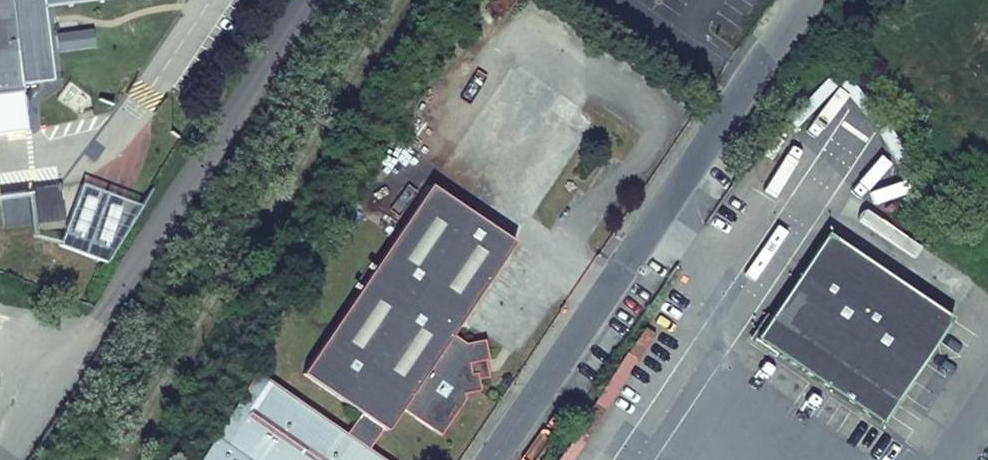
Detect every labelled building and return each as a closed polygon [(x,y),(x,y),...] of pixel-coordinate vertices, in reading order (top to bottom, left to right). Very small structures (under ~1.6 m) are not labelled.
[(18,92),(20,91),(9,1),(18,0),(0,0),(0,94),(18,92)] [(0,94),(0,134),(24,131),(18,92),(0,94)] [(33,190),(36,223),(62,220),(58,186),(33,190)] [(430,186),(303,375),(320,387),(387,432),(401,410),(440,437),(465,402),(464,395),(480,392),(478,380),(476,374),(471,375),(469,365),(485,362),(489,361),(485,341),(466,344),(452,335),(514,243),(430,186)] [(3,227),(29,223),(25,190),(0,193),(0,200),(3,227)] [(968,330),(826,234),(755,340),(897,435),(968,330)] [(489,379),(485,362),(469,365),(471,375),(476,374),(478,380),(489,379)] [(269,382),(225,446),(246,459),(384,459),(269,382)] [(225,446),(215,459),(246,459),(225,446)]
